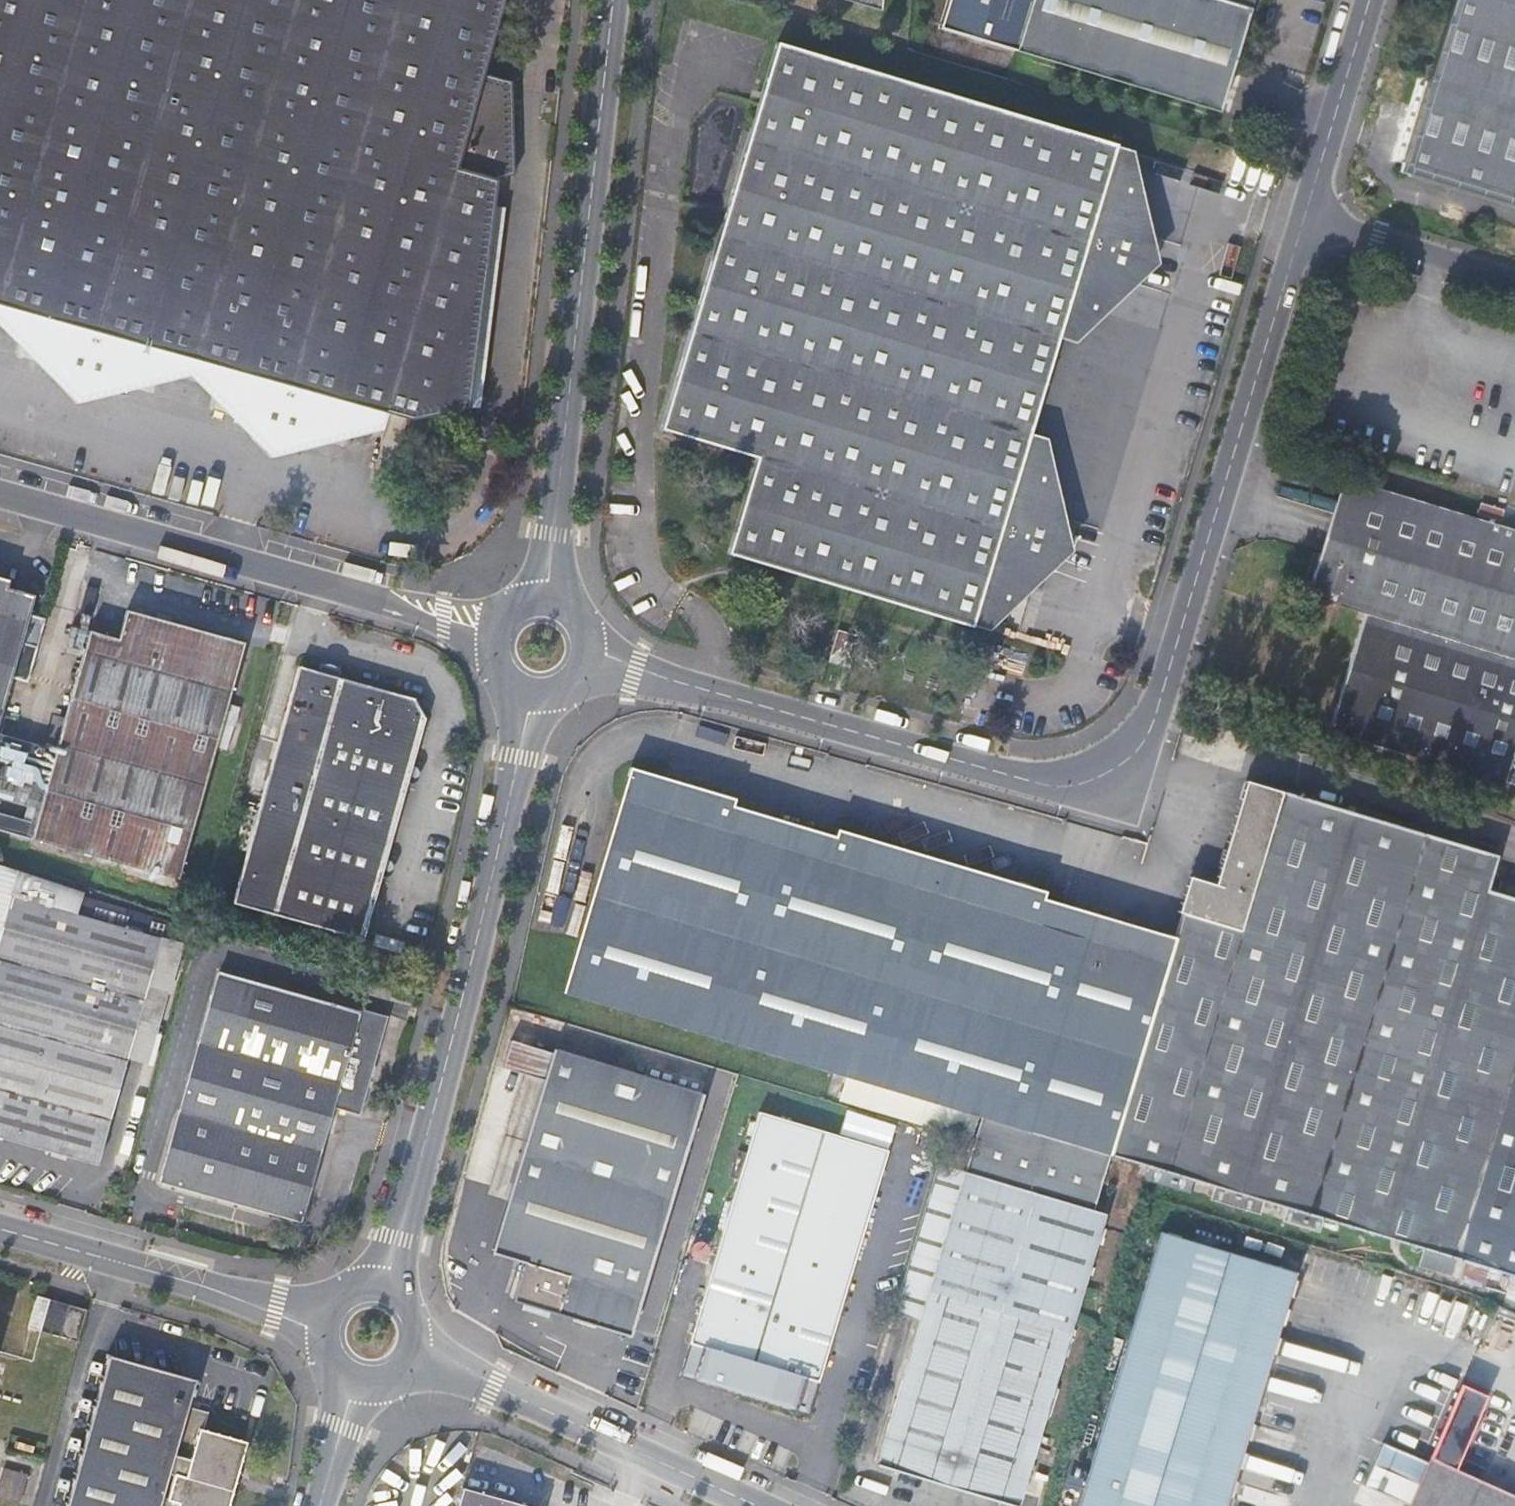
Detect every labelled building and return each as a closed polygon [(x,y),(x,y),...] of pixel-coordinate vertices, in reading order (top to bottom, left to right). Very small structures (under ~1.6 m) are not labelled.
[(117,0),(0,0),(0,52),(100,80),(117,0)] [(322,0),(117,0),(100,80),(293,134),(322,0)] [(293,134),(500,191),(501,180),(516,167),(513,83),(485,75),(506,0),(322,0),(293,134)] [(878,0),(839,0),(877,11),(878,0)] [(1219,115),(1255,0),(1027,0),(1011,52),(1219,115)] [(1424,92),(1514,119),(1514,0),(1453,0),(1424,92)] [(1023,455),(1029,437),(1057,341),(1114,151),(1115,148),(773,47),(683,353),(910,421),(1023,455)] [(100,80),(0,52),(0,234),(53,249),(100,80)] [(293,134),(100,80),(53,249),(35,316),(83,330),(67,384),(81,401),(102,393),(117,340),(199,363),(226,371),(293,134)] [(1514,207),(1514,119),(1424,92),(1400,172),(1514,207)] [(1229,133),(1246,138),(1249,128),(1232,123),(1229,133)] [(475,411),(500,191),(293,134),(226,371),(278,386),(262,439),(275,456),(296,448),(312,395),(390,417),(475,411)] [(1126,155),(1114,151),(1057,341),(1069,345),(1139,263),(1126,155)] [(53,249),(0,234),(0,307),(4,308),(35,316),(53,249)] [(0,322),(26,348),(35,316),(4,308),(0,322)] [(35,316),(26,348),(79,403),(195,378),(199,363),(117,340),(102,393),(81,401),(67,384),(83,330),(35,316)] [(910,421),(683,353),(659,433),(754,461),(726,557),(858,597),(910,421)] [(195,378),(218,401),(226,371),(199,363),(195,378)] [(226,371),(218,401),(274,459),(385,433),(390,417),(312,395),(296,448),(275,456),(262,439),(278,386),(226,371)] [(970,632),(971,629),(1023,455),(910,421),(858,597),(970,632)] [(1023,455),(1043,461),(1040,441),(1029,437),(1023,455)] [(1055,550),(1043,461),(1023,455),(971,629),(983,632),(1055,550)] [(1338,478),(1315,555),(1344,564),(1367,487),(1338,478)] [(1511,645),(1514,631),(1514,534),(1367,487),(1344,564),(1315,555),(1306,583),(1511,645)] [(1325,725),(1472,772),(1511,645),(1306,583),(1303,593),(1358,610),(1325,725)] [(10,679),(28,684),(45,619),(29,614),(33,596),(0,587),(0,716),(10,679)] [(38,826),(34,838),(180,879),(245,644),(129,612),(121,640),(92,632),(86,652),(67,720),(41,814),(38,826)] [(86,652),(92,632),(74,627),(68,647),(86,652)] [(825,662),(848,669),(857,637),(835,631),(825,662)] [(1472,772),(1514,785),(1514,631),(1511,645),(1472,772)] [(427,716),(422,696),(304,661),(238,903),(368,940),(384,875),(388,875),(392,860),(389,858),(409,782),(414,782),(418,767),(414,766),(427,716)] [(225,724),(236,728),(242,708),(230,706),(225,724)] [(30,811),(41,814),(67,720),(55,717),(30,811)] [(230,752),(236,728),(225,724),(219,748),(230,752)] [(558,992),(720,1039),(783,822),(621,774),(558,992)] [(1257,857),(1278,789),(1248,780),(1227,848),(1257,857)] [(1335,1224),(1452,841),(1278,789),(1257,857),(1227,848),(1213,891),(1206,919),(1179,911),(1172,937),(1120,921),(1055,1137),(1283,1208),(1320,1219),(1335,1224)] [(5,818),(2,829),(34,838),(38,826),(5,818)] [(720,1039),(889,1089),(954,872),(783,822),(720,1039)] [(1452,841),(1335,1224),(1479,1268),(1514,1188),(1514,899),(1484,889),(1461,882),(1471,847),(1452,841)] [(1495,854),(1471,847),(1461,882),(1484,889),(1495,854)] [(1055,1137),(1120,921),(1085,911),(1078,936),(1029,921),(1036,896),(954,872),(889,1089),(1055,1137)] [(1187,884),(1179,911),(1206,919),(1213,891),(1187,884)] [(1078,936),(1085,911),(1036,896),(1029,921),(1078,936)] [(90,914),(124,924),(129,907),(95,898),(90,914)] [(159,942),(10,900),(0,937),(0,1136),(98,1163),(159,942)] [(360,1110),(385,1015),(359,1008),(358,1011),(219,974),(163,1181),(303,1220),(334,1103),(360,1110)] [(540,1083),(548,1056),(505,1044),(498,1070),(540,1083)] [(549,1051),(548,1056),(540,1083),(489,1255),(521,1264),(510,1302),(627,1337),(629,1334),(649,1341),(661,1301),(641,1295),(699,1095),(549,1051)] [(818,1381),(885,1150),(757,1113),(691,1336),(688,1335),(686,1340),(689,1341),(689,1344),(686,1344),(675,1379),(800,1417),(811,1379),(818,1381)] [(963,1171),(937,1257),(926,1292),(874,1464),(1014,1505),(1102,1214),(963,1171)] [(1479,1268),(1514,1279),(1514,1188),(1479,1268)] [(1315,1232),(1320,1219),(1283,1208),(1279,1221),(1315,1232)] [(1294,1273),(1160,1232),(1077,1505),(1223,1505),(1294,1273)] [(926,1292),(937,1257),(913,1250),(902,1285),(926,1292)] [(78,1336),(86,1304),(49,1294),(40,1325),(78,1336)] [(64,1505),(221,1505),(225,1492),(224,1491),(228,1476),(230,1476),(237,1449),(200,1438),(205,1420),(180,1411),(188,1381),(106,1358),(64,1505)] [(1450,1407),(1426,1456),(1514,1496),(1514,1436),(1450,1407)] [(1426,1456),(1424,1461),(1379,1440),(1358,1485),(1405,1505),(1404,1505),(1514,1505),(1514,1496),(1426,1456)] [(224,1491),(225,1492),(232,1494),(237,1478),(230,1476),(228,1476),(224,1491)] [(833,1500),(837,1487),(823,1482),(819,1493),(833,1500)] [(457,1486),(452,1505),(532,1505),(457,1486)]
